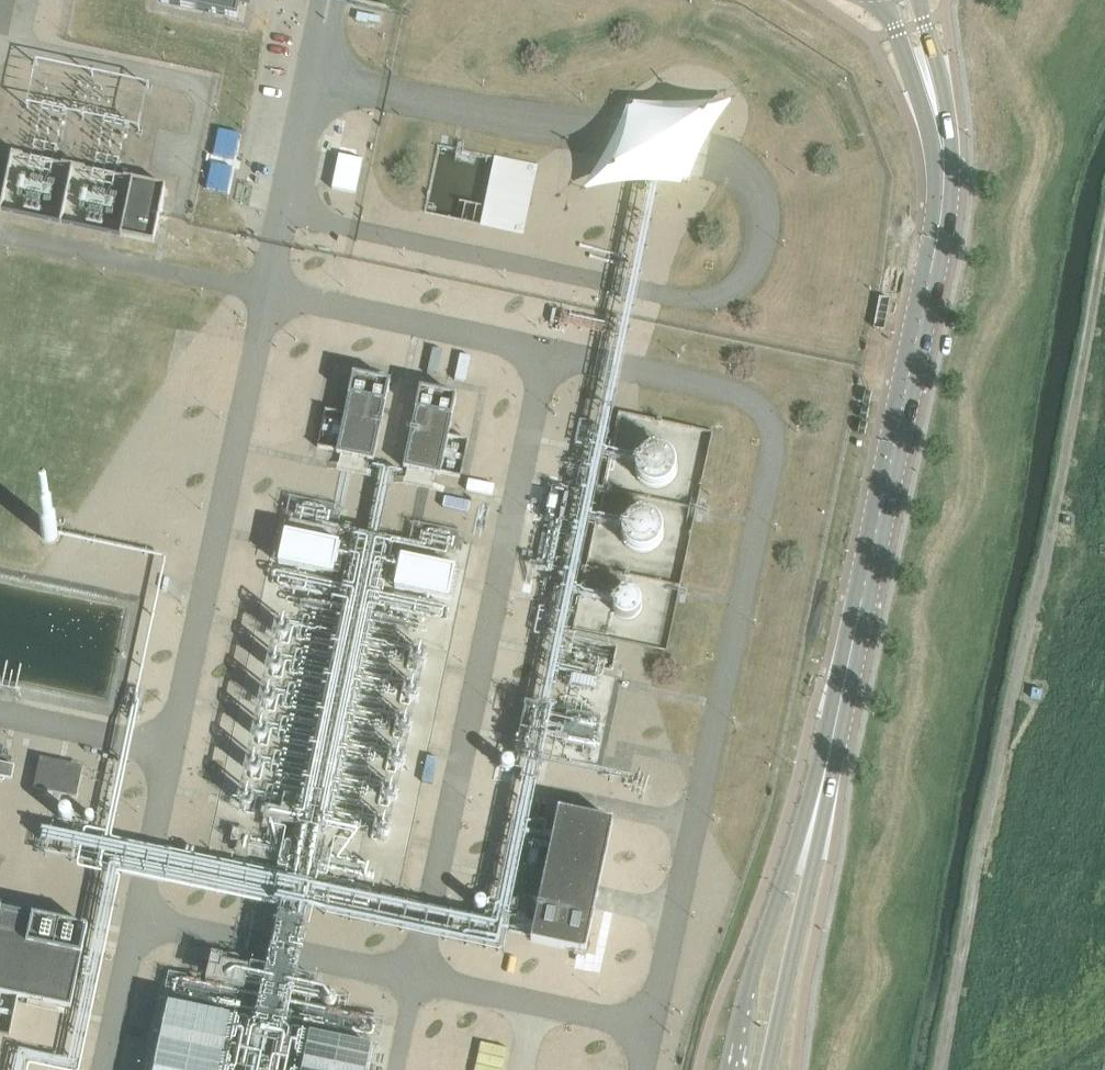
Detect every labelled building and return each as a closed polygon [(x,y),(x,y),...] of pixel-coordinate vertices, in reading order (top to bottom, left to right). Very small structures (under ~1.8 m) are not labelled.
[(163,2),(237,18),(240,0),(163,0),(163,2)] [(0,211),(8,213),(14,214),(47,221),(53,223),(68,226),(75,227),(107,234),(113,235),(154,244),(163,197),(166,187),(12,155),(12,156),(11,158),(0,211)] [(574,316),(571,331),(601,337),(604,322),(574,316)] [(337,453),(337,455),(373,462),(390,383),(353,375),(345,415),(337,453)] [(420,390),(403,469),(440,476),(441,474),(448,437),(457,397),(420,390)] [(561,535),(545,532),(541,553),(539,561),(539,564),(554,567),(561,535)] [(279,565),(333,576),(339,545),(285,534),(279,565)] [(401,558),(395,589),(449,600),(456,570),(401,558)] [(63,779),(66,765),(64,764),(58,763),(40,759),(34,789),(76,798),(80,783),(63,779)] [(0,765),(0,779),(12,781),(14,768),(0,765)] [(559,810),(531,942),(586,953),(613,822),(559,810)] [(18,998),(71,1009),(88,928),(0,910),(0,994),(18,998)] [(153,1069),(221,1069),(232,1018),(167,1004),(153,1069)] [(301,1069),(369,1069),(373,1048),(308,1034),(301,1069)]
